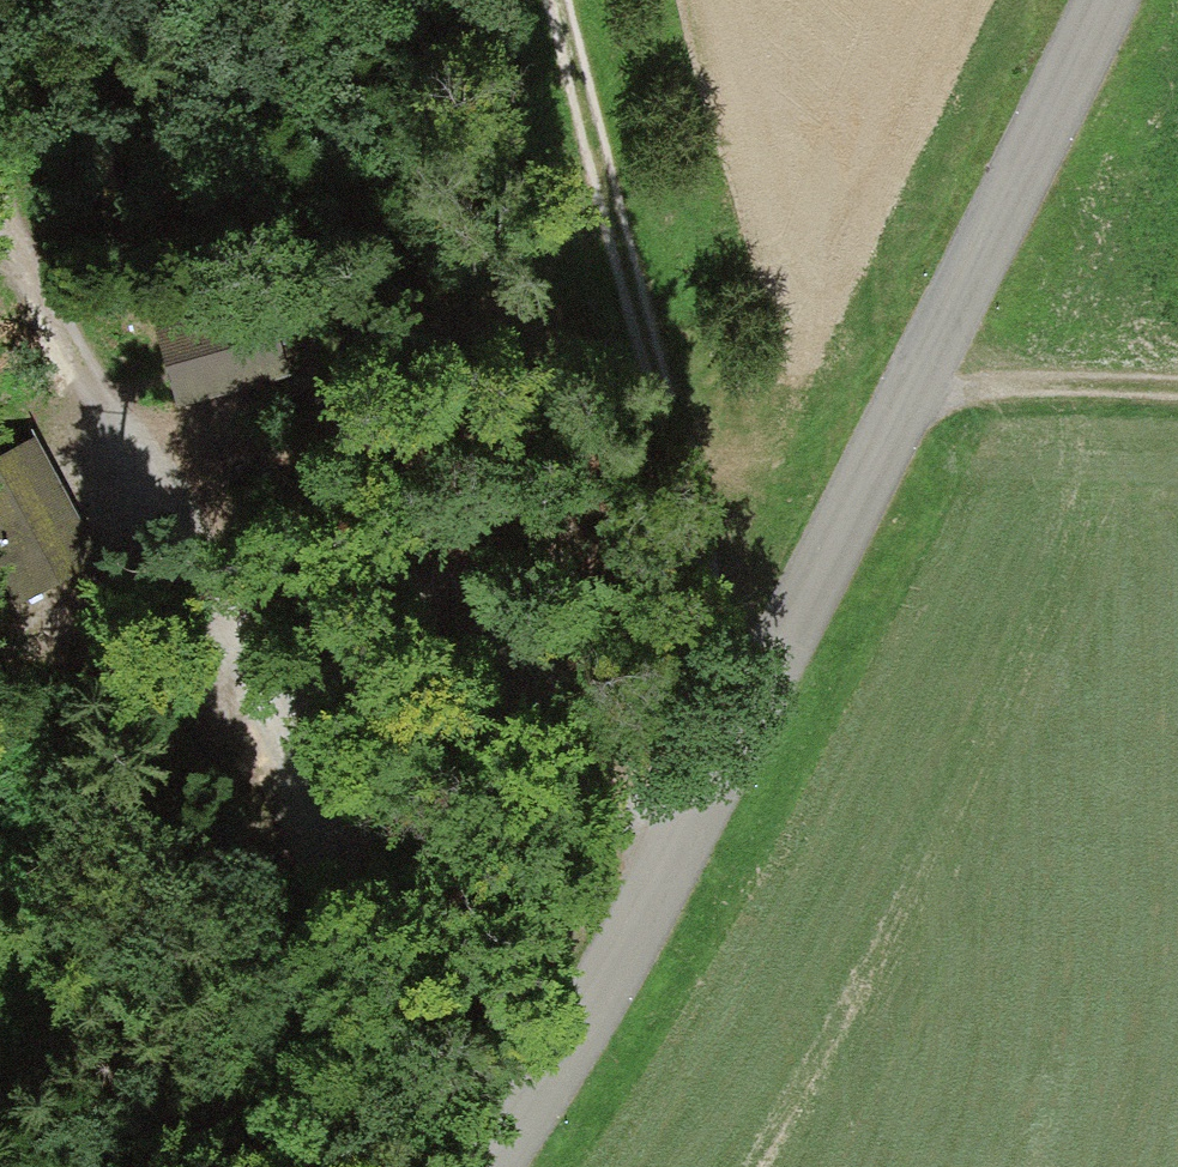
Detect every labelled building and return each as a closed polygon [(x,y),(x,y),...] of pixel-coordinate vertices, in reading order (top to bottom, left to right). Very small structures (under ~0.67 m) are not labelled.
[(247,353),(188,384),(229,463),(288,433),(247,353)] [(0,469),(0,582),(20,614),(92,570),(22,456),(0,469)]
